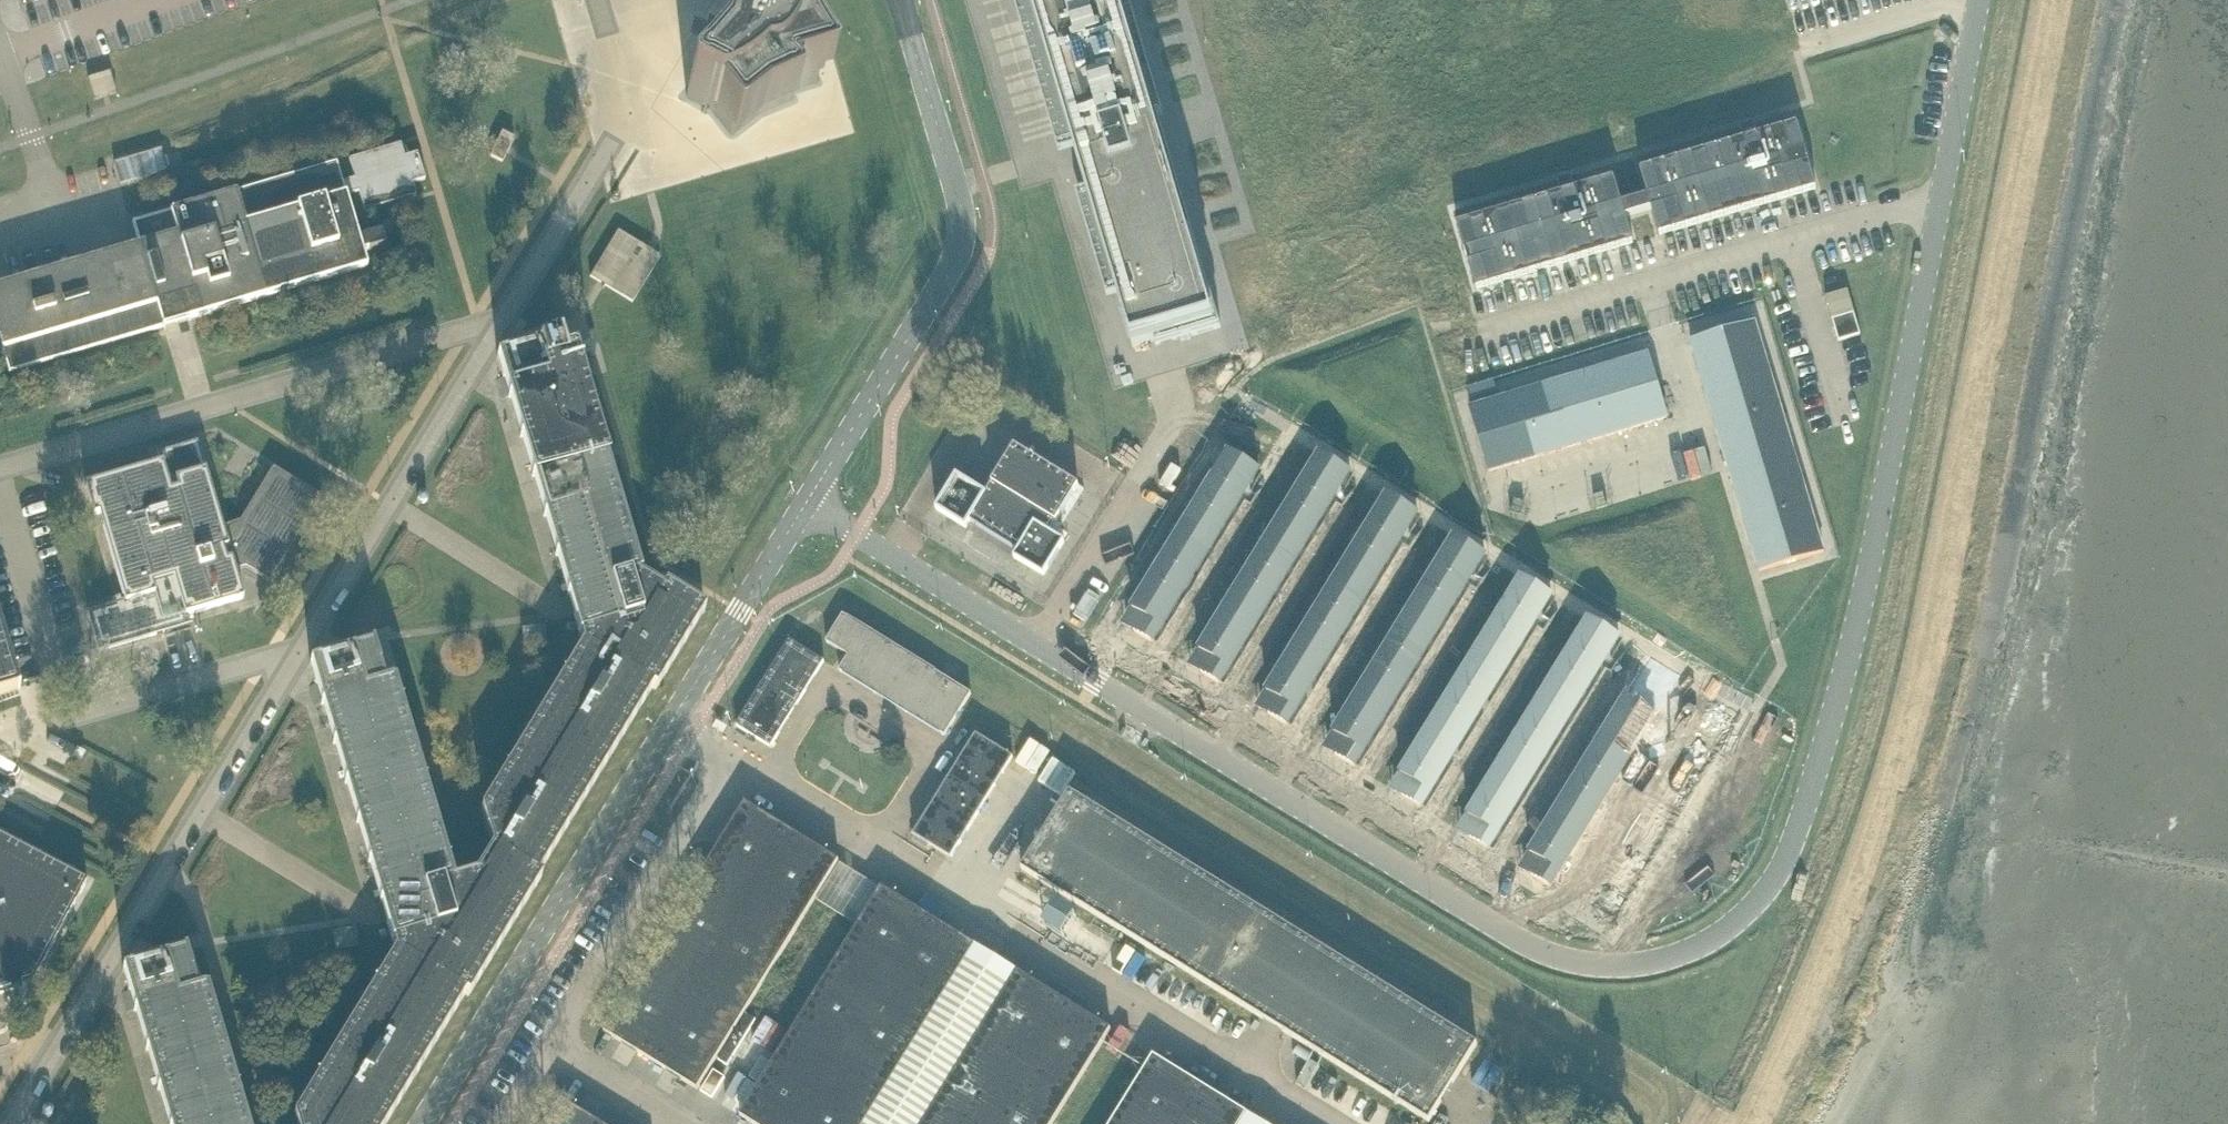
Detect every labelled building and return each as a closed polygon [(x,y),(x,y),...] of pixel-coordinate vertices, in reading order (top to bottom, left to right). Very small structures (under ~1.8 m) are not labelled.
[(1039,6),(1034,8),(1135,348),(1192,331),(1194,336),(1223,328),(1164,131),(1159,132),(1155,119),(1165,116),(1131,0),(1037,0),(1039,6)] [(725,39),(724,48),(721,62),(698,88),(694,86),(688,92),(687,93),(687,95),(687,96),(688,98),(689,100),(690,99),(713,111),(733,136),(761,115),(794,100),(787,92),(819,82),(800,51),(791,18),(756,28),(741,20),(736,18),(737,17),(737,16),(737,15),(736,15),(735,14),(734,15),(733,15),(733,16),(733,17),(730,20),(725,39)] [(111,72),(89,79),(96,100),(118,93),(111,72)] [(1797,124),(1641,170),(1649,196),(1651,201),(1653,209),(1661,236),(1699,224),(1816,189),(1797,124)] [(1742,128),(1745,139),(1751,137),(1757,135),(1754,124),(1742,128)] [(509,151),(511,147),(515,138),(504,132),(492,156),(504,162),(508,154),(509,151)] [(5,357),(10,373),(165,327),(165,328),(166,328),(165,324),(189,316),(190,321),(191,321),(191,320),(255,301),(277,294),(368,267),(366,258),(364,253),(370,251),(387,246),(383,232),(360,239),(359,236),(347,196),(353,194),(359,192),(365,211),(417,196),(413,183),(426,179),(418,153),(405,157),(402,144),(350,159),(355,178),(349,180),(343,182),(337,163),(134,223),(140,246),(135,247),(131,248),(0,287),(0,339),(5,357)] [(115,163),(122,184),(169,170),(162,149),(115,163)] [(1613,179),(1455,226),(1475,291),(1634,244),(1625,217),(1653,209),(1651,201),(1649,196),(1621,204),(1613,179)] [(602,283),(634,302),(662,256),(651,249),(619,231),(591,277),(602,283)] [(1548,275),(1537,278),(1544,300),(1555,297),(1548,275)] [(1537,278),(1526,281),(1532,303),(1544,300),(1537,278)] [(1526,281),(1515,285),(1521,307),(1532,303),(1526,281)] [(1515,285),(1504,288),(1510,310),(1521,307),(1515,285)] [(1504,288),(1492,291),(1499,313),(1510,310),(1504,288)] [(1849,290),(1827,297),(1833,318),(1855,312),(1849,290)] [(1492,291),(1481,295),(1488,317),(1499,313),(1492,291)] [(1481,295),(1470,298),(1477,320),(1488,317),(1481,295)] [(1855,314),(1833,320),(1840,341),(1862,335),(1855,314)] [(1731,470),(1761,571),(1825,552),(1757,322),(1692,341),(1731,470)] [(581,635),(584,644),(654,624),(639,575),(642,574),(642,573),(640,573),(629,535),(631,535),(612,473),(610,467),(608,459),(604,446),(595,415),(593,415),(582,377),(584,376),(583,375),(581,376),(580,375),(573,377),(561,337),(559,338),(559,339),(498,357),(504,378),(507,377),(507,378),(511,377),(516,394),(512,395),(513,396),(510,397),(510,398),(512,397),(524,436),(522,436),(522,438),(524,437),(535,475),(533,476),(534,477),(536,477),(547,515),(545,516),(545,517),(547,516),(559,554),(557,555),(557,556),(559,556),(567,584),(571,594),(568,595),(569,596),(572,595),(572,596),(576,595),(579,604),(581,612),(577,613),(577,614),(575,615),(580,635),(581,635)] [(1472,407),(1491,472),(1670,418),(1650,354),(1472,407)] [(161,463),(86,485),(95,516),(100,514),(101,518),(103,523),(104,528),(126,601),(98,609),(94,611),(88,612),(100,652),(161,633),(191,625),(188,615),(245,599),(236,570),(246,567),(271,582),(322,497),(274,468),(241,522),(227,526),(223,527),(198,442),(159,454),(161,463)] [(989,493),(987,495),(986,494),(958,477),(937,510),(948,516),(967,528),(971,521),(1019,551),(1015,558),(1033,568),(1044,576),(1065,543),(1050,534),(1056,523),(1079,486),(1015,447),(993,484),(994,484),(989,493)] [(417,499),(417,500),(417,501),(418,502),(418,503),(419,504),(420,504),(421,505),(422,505),(423,505),(424,504),(425,504),(425,503),(426,503),(427,502),(427,501),(427,500),(427,499),(427,498),(426,497),(426,496),(425,496),(424,495),(423,495),(422,495),(421,495),(420,495),(419,495),(419,496),(418,497),(417,498),(417,499)] [(466,994),(470,996),(543,876),(540,874),(653,688),(657,690),(706,609),(667,585),(664,590),(657,586),(639,575),(654,624),(584,644),(582,646),(482,810),(493,847),(476,874),(455,880),(469,929),(396,950),(295,1116),(297,1123),(387,1123),(466,994)] [(851,656),(841,671),(947,736),(962,711),(973,694),(845,615),(828,642),(844,652),(851,656)] [(0,617),(0,696),(18,690),(21,689),(20,685),(0,617)] [(191,625),(164,633),(166,639),(193,631),(191,625)] [(547,644),(546,626),(523,628),(525,647),(547,644)] [(826,661),(791,640),(738,726),(773,747),(801,701),(826,661)] [(394,942),(396,950),(469,929),(455,880),(454,880),(452,880),(441,842),(443,841),(425,778),(423,772),(408,721),(406,722),(394,683),(396,683),(396,682),(393,683),(393,681),(389,682),(386,683),(374,643),(372,644),(372,645),(311,663),(317,684),(320,683),(320,684),(324,683),(327,692),(329,700),(325,701),(326,702),(323,703),(323,704),(325,704),(337,742),(335,743),(335,744),(337,743),(348,782),(346,782),(347,784),(349,783),(360,821),(358,822),(358,823),(360,823),(372,861),(370,862),(370,863),(372,862),(382,895),(383,900),(381,901),(382,902),(384,902),(385,903),(389,901),(391,910),(394,918),(390,920),(390,921),(387,921),(393,942),(394,942)] [(719,722),(715,729),(720,732),(726,735),(730,729),(724,725),(719,722)] [(915,836),(933,847),(953,859),(1015,758),(978,735),(915,836)] [(71,762),(80,767),(87,754),(78,749),(71,762)] [(1077,773),(1055,759),(1040,782),(1062,796),(1077,773)] [(1274,918),(1072,792),(1024,869),(1259,1016),(1274,1025),(1289,1035),(1315,1050),(1431,1123),(1460,1075),(1479,1045),(1281,922),(1278,920),(1274,918)] [(629,1046),(653,1060),(794,832),(748,803),(606,1032),(629,1046)] [(794,832),(653,1060),(674,1074),(700,1089),(747,1013),(816,901),(840,864),(841,861),(794,832)] [(6,1033),(29,991),(27,984),(33,983),(88,881),(0,833),(0,1035),(6,1033)] [(840,864),(816,901),(859,928),(882,890),(840,864)] [(930,916),(883,887),(882,890),(859,928),(771,1069),(759,1088),(747,1107),(742,1116),(755,1123),(802,1123),(930,916)] [(802,1123),(866,1123),(977,945),(930,916),(802,1123)] [(336,950),(359,946),(356,928),(334,932),(336,950)] [(1019,972),(977,945),(866,1123),(925,1123),(1019,972)] [(238,1086),(236,1079),(220,1028),(218,1028),(207,990),(209,989),(209,988),(206,989),(206,988),(202,989),(199,990),(187,950),(185,950),(185,952),(124,970),(130,991),(133,990),(133,991),(137,990),(139,997),(142,1007),(138,1008),(138,1009),(136,1010),(136,1011),(138,1010),(149,1049),(147,1049),(148,1051),(150,1050),(161,1088),(159,1089),(159,1090),(161,1090),(171,1123),(249,1123),(238,1086)] [(1066,1001),(1019,972),(925,1123),(990,1123),(1066,1001)] [(990,1123),(1054,1123),(1103,1045),(1113,1029),(1066,1001),(990,1123)] [(1245,1027),(1241,1025),(1237,1032),(1240,1035),(1245,1027)] [(1305,1049),(1289,1039),(1284,1047),(1300,1057),(1305,1049)] [(1202,1085),(1155,1056),(1145,1072),(1113,1123),(1178,1123),(1202,1085)] [(728,1079),(715,1072),(703,1092),(702,1093),(715,1100),(716,1099),(728,1079)] [(1178,1123),(1242,1123),(1249,1114),(1202,1085),(1178,1123)] [(587,1114),(564,1099),(549,1123),(604,1123),(587,1114)] [(44,1112),(43,1113),(43,1115),(44,1116),(44,1117),(45,1118),(46,1118),(46,1119),(47,1119),(48,1119),(49,1119),(50,1119),(51,1118),(52,1117),(53,1116),(53,1115),(54,1114),(54,1113),(53,1112),(53,1111),(52,1110),(51,1109),(50,1109),(48,1109),(47,1109),(46,1109),(45,1110),(44,1111),(44,1112)] [(1249,1114),(1242,1123),(1266,1123),(1249,1114)]
